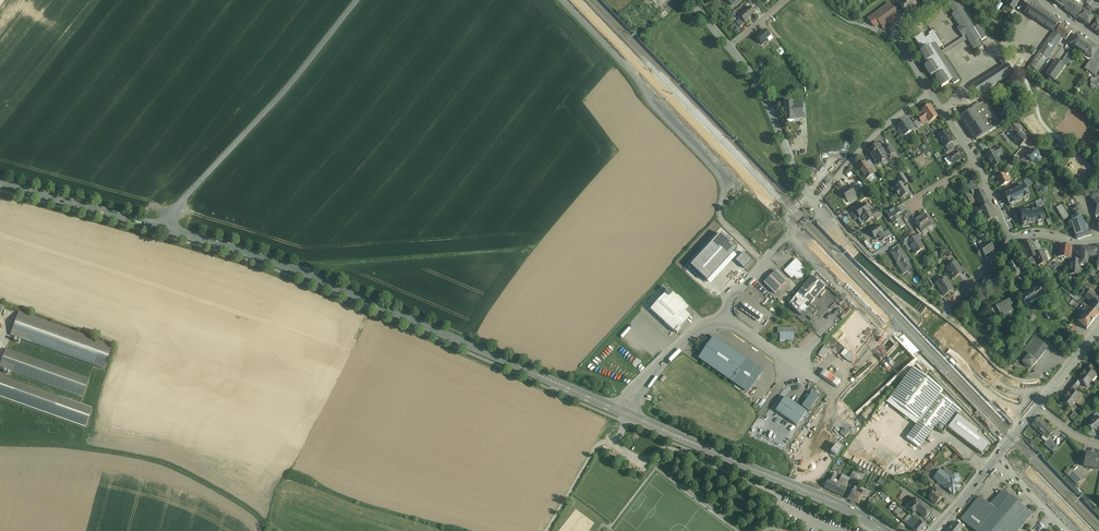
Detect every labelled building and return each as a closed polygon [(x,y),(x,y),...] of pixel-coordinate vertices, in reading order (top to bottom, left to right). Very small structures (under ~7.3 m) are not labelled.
[(899,4),(901,7),(905,13),(911,9),(904,0),(899,4)] [(911,9),(917,5),(913,0),(904,0),(911,9)] [(957,28),(963,37),(967,35),(969,39),(968,40),(974,49),(976,48),(978,51),(983,47),(979,41),(981,39),(982,41),(986,38),(978,26),(974,28),(956,0),(949,5),(954,13),(952,15),(958,24),(959,24),(960,26),(957,28)] [(1020,0),(1010,0),(1006,6),(1013,10),(1020,0)] [(1083,6),(1087,9),(1092,4),(1094,2),(1096,0),(1089,0),(1083,6)] [(1076,5),(1071,1),(1065,9),(1074,16),(1080,8),(1076,5)] [(890,3),(868,19),(873,25),(876,27),(880,24),(884,30),(900,17),(894,9),(890,3)] [(1059,23),(1030,4),(1024,13),(1053,32),(1059,23)] [(1092,4),(1087,9),(1091,12),(1096,7),(1092,4)] [(749,7),(742,14),(741,13),(738,15),(745,23),(755,13),(749,7)] [(898,9),(896,7),(894,9),(900,17),(902,15),(898,9)] [(1018,13),(1013,10),(1008,18),(1013,21),(1018,13)] [(1094,19),(1083,10),(1077,18),(1089,26),(1094,19)] [(1008,18),(1004,25),(1009,28),(1013,21),(1008,18)] [(740,19),(736,23),(740,27),(744,24),(740,19)] [(1059,23),(1053,32),(1054,32),(1056,33),(1062,25),(1059,23)] [(1072,32),(1062,25),(1056,33),(1062,38),(1066,40),(1072,32)] [(772,40),(765,31),(755,39),(761,46),(767,41),(768,43),(772,40)] [(959,81),(944,56),(941,52),(938,48),(942,45),(933,31),(929,34),(930,36),(926,39),(922,34),(915,38),(923,50),(920,52),(927,61),(929,64),(925,66),(931,76),(935,74),(937,77),(935,77),(942,87),(949,83),(948,82),(951,80),(954,84),(959,81)] [(1053,32),(1039,53),(1047,59),(1062,38),(1056,33),(1054,32),(1053,32)] [(963,37),(941,52),(944,56),(968,40),(969,39),(967,35),(963,37)] [(1098,49),(1077,35),(1070,45),(1091,59),(1097,50),(1098,49)] [(783,48),(777,40),(774,42),(780,50),(783,48)] [(1097,50),(1091,59),(1084,69),(1095,76),(1098,70),(1098,51),(1097,50)] [(1069,51),(1062,62),(1067,65),(1074,55),(1069,51)] [(1039,53),(1029,66),(1038,72),(1047,59),(1039,53)] [(1003,66),(980,81),(972,86),(979,96),(987,91),(986,90),(1012,73),(1004,58),(1000,60),(1003,66)] [(1064,67),(1056,61),(1046,76),(1054,82),(1064,67)] [(1038,72),(1029,66),(1027,69),(1036,75),(1038,72)] [(985,101),(961,117),(976,141),(988,133),(989,134),(991,133),(990,132),(1000,125),(985,101)] [(793,102),(785,103),(786,122),(794,122),(794,120),(804,119),(803,104),(793,104),(793,102)] [(938,116),(929,105),(922,111),(927,117),(930,122),(938,116)] [(922,111),(916,115),(921,122),(923,124),(927,121),(925,119),(927,117),(922,111)] [(911,121),(908,123),(905,122),(898,126),(901,131),(900,133),(902,135),(904,135),(904,136),(916,128),(911,121)] [(1019,125),(1013,130),(1017,134),(1023,129),(1019,125)] [(946,130),(938,135),(945,146),(951,143),(953,142),(946,130)] [(1027,140),(1020,133),(1013,139),(1015,142),(1016,141),(1020,146),(1027,140)] [(1008,148),(1013,145),(1008,137),(1003,141),(1008,148)] [(985,141),(979,145),(983,150),(983,149),(987,145),(985,141)] [(951,143),(945,146),(949,151),(946,153),(953,149),(955,147),(951,143)] [(888,158),(879,145),(868,152),(877,165),(877,164),(880,162),(881,162),(888,158)] [(987,145),(983,149),(986,155),(992,152),(987,145)] [(895,153),(890,146),(885,149),(887,151),(891,156),(895,153)] [(953,149),(946,153),(948,157),(955,152),(953,149)] [(1034,149),(1027,156),(1032,162),(1040,155),(1034,149)] [(996,155),(994,151),(992,152),(986,155),(993,167),(1000,163),(996,155)] [(955,152),(948,157),(953,164),(961,159),(956,152),(955,152)] [(1019,162),(1024,168),(1027,165),(1022,159),(1019,162)] [(874,175),(865,161),(857,166),(866,180),(874,175)] [(908,182),(902,174),(897,178),(901,184),(903,182),(904,185),(908,182)] [(1008,177),(1006,178),(1004,174),(997,178),(1001,186),(1010,182),(1008,177)] [(904,185),(903,182),(901,184),(894,188),(896,192),(898,195),(899,195),(901,198),(910,193),(907,189),(908,189),(906,185),(905,186),(904,185)] [(857,183),(851,188),(855,194),(861,190),(857,183)] [(976,185),(969,189),(973,196),(974,195),(979,193),(976,185)] [(1005,194),(1010,205),(1028,196),(1024,186),(1005,194)] [(851,187),(842,193),(847,201),(852,197),(853,198),(856,196),(855,194),(851,188),(851,187)] [(1096,187),(1084,192),(1086,198),(1090,197),(1092,193),(1098,191),(1096,187)] [(990,204),(983,191),(979,193),(974,195),(981,208),(990,204)] [(1092,193),(1090,197),(1095,216),(1096,221),(1098,221),(1098,191),(1092,193)] [(968,193),(962,197),(968,206),(972,203),(973,204),(974,204),(973,202),(968,193)] [(1078,204),(1074,198),(1070,200),(1074,207),(1070,210),(1074,217),(1075,216),(1076,219),(1069,224),(1070,229),(1073,228),(1073,227),(1084,224),(1080,215),(1084,213),(1079,204),(1078,204)] [(1042,199),(1035,202),(1038,208),(1044,205),(1042,199)] [(871,214),(864,204),(855,210),(860,218),(861,217),(865,223),(865,224),(874,218),(871,214)] [(990,205),(978,210),(981,216),(984,223),(996,218),(990,205)] [(1067,214),(1061,205),(1056,208),(1061,217),(1065,215),(1067,214)] [(896,208),(886,214),(890,220),(900,214),(896,208)] [(1020,211),(1022,225),(1044,223),(1043,209),(1020,211)] [(929,220),(925,214),(919,217),(927,229),(933,225),(929,220)] [(927,229),(919,217),(914,221),(919,228),(922,232),(927,229)] [(1076,235),(1088,231),(1084,224),(1073,227),(1073,228),(1076,235)] [(883,233),(878,226),(870,231),(875,239),(879,236),(880,238),(880,239),(881,241),(883,241),(887,239),(887,238),(883,233)] [(888,230),(883,233),(887,238),(892,235),(888,230)] [(1088,231),(1076,235),(1075,236),(1076,238),(1077,238),(1078,240),(1092,235),(1090,230),(1088,231)] [(737,249),(721,234),(691,266),(707,281),(737,249)] [(911,240),(907,235),(900,240),(903,246),(908,242),(911,240)] [(924,248),(916,236),(911,240),(908,242),(916,254),(924,248)] [(989,242),(986,237),(985,238),(982,240),(978,243),(981,247),(980,248),(985,256),(994,250),(989,242)] [(1038,255),(1032,241),(1022,245),(1028,260),(1034,257),(1036,261),(1028,266),(1031,273),(1039,268),(1039,269),(1040,268),(1038,265),(1048,261),(1044,252),(1038,255)] [(1071,246),(1060,245),(1058,257),(1069,259),(1071,246)] [(912,268),(899,248),(894,252),(891,254),(897,263),(896,263),(903,274),(912,268)] [(1098,249),(1080,248),(1080,256),(1080,261),(1080,264),(1087,265),(1088,257),(1098,257),(1098,250),(1098,249)] [(743,253),(736,261),(744,269),(752,261),(743,253)] [(796,260),(787,269),(794,276),(798,281),(808,271),(796,260)] [(877,283),(854,261),(850,265),(872,288),(877,283)] [(1080,261),(1071,261),(1070,274),(1079,275),(1080,264),(1080,261)] [(961,268),(956,262),(948,267),(952,274),(952,275),(954,278),(963,272),(961,268)] [(1017,266),(1015,263),(1015,262),(1014,262),(1011,262),(1007,264),(1007,265),(1006,267),(1006,268),(1008,271),(1007,271),(1010,275),(1011,277),(1011,278),(1012,278),(1015,278),(1016,279),(1019,277),(1019,276),(1020,273),(1021,273),(1020,272),(1019,270),(1017,266)] [(794,276),(787,269),(785,272),(792,279),(794,276)] [(1085,269),(1079,280),(1082,282),(1088,271),(1085,269)] [(776,271),(769,277),(767,279),(764,283),(775,294),(787,282),(776,271)] [(1039,271),(1030,276),(1034,283),(1043,278),(1039,271)] [(825,287),(812,277),(798,294),(811,304),(825,287)] [(953,290),(945,277),(936,283),(944,296),(953,290)] [(934,286),(929,279),(926,281),(931,288),(934,286)] [(1075,297),(1063,287),(1061,289),(1069,296),(1071,297),(1073,299),(1075,301),(1079,304),(1082,306),(1085,309),(1082,313),(1081,313),(1079,315),(1082,318),(1078,323),(1087,330),(1098,315),(1090,308),(1078,299),(1075,297)] [(1034,290),(1030,293),(1028,291),(1026,292),(1027,294),(1022,297),(1027,305),(1039,299),(1039,298),(1043,295),(1042,293),(1043,292),(1042,290),(1041,291),(1039,288),(1035,291),(1034,290)] [(685,312),(670,297),(673,294),(669,290),(666,294),(666,293),(650,310),(675,332),(676,332),(677,333),(681,330),(679,328),(690,316),(685,312)] [(1085,297),(1093,304),(1096,301),(1098,298),(1097,297),(1090,291),(1088,293),(1085,297)] [(673,294),(670,297),(685,312),(689,308),(673,294)] [(1009,300),(996,308),(999,314),(1001,317),(1012,311),(1010,307),(1012,306),(1009,300)] [(1096,301),(1093,304),(1090,308),(1098,315),(1098,314),(1098,303),(1096,301)] [(996,307),(991,310),(995,316),(999,314),(996,308),(996,307)] [(112,347),(19,313),(11,335),(94,365),(104,368),(112,347)] [(796,329),(778,329),(778,334),(780,334),(781,341),(789,341),(790,343),(792,342),(792,341),(793,341),(793,334),(796,334),(796,329)] [(1034,337),(1023,351),(1028,355),(1039,341),(1034,337)] [(696,349),(703,354),(711,343),(703,338),(696,349)] [(703,354),(700,357),(749,391),(761,374),(713,340),(711,343),(703,354)] [(1039,341),(1028,355),(1037,362),(1048,348),(1039,341)] [(839,353),(843,347),(839,344),(834,349),(839,353)] [(824,347),(818,356),(825,359),(830,350),(824,347)] [(6,350),(0,366),(0,367),(82,397),(88,379),(6,350)] [(1037,362),(1028,355),(1023,362),(1031,369),(1037,362)] [(604,373),(618,379),(621,373),(606,367),(604,373)] [(838,387),(843,381),(823,367),(818,373),(838,387)] [(943,390),(913,368),(891,397),(890,398),(920,421),(907,438),(917,446),(919,448),(935,428),(939,422),(947,428),(958,414),(959,413),(961,411),(940,394),(943,390)] [(1091,371),(1087,368),(1086,369),(1082,374),(1091,381),(1096,375),(1091,371)] [(1091,381),(1082,374),(1078,379),(1077,380),(1081,383),(1087,387),(1091,381)] [(91,409),(79,405),(0,376),(0,396),(85,426),(91,409)] [(1077,378),(1073,383),(1078,387),(1081,383),(1077,380),(1078,379),(1077,378)] [(1078,387),(1073,383),(1068,389),(1070,390),(1071,389),(1074,392),(1078,387)] [(1074,392),(1071,389),(1070,390),(1066,395),(1076,403),(1080,397),(1074,392)] [(808,391),(800,403),(809,410),(818,397),(808,391)] [(1076,403),(1066,395),(1062,401),(1071,409),(1076,403)] [(807,412),(785,397),(776,411),(797,426),(807,412)] [(916,425),(920,421),(890,398),(886,403),(916,425)] [(822,412),(826,407),(821,403),(816,408),(822,412)] [(1074,412),(1070,417),(1075,422),(1080,417),(1074,412)] [(980,431),(958,414),(947,428),(982,455),(990,444),(977,435),(980,431)] [(1094,419),(1095,420),(1088,425),(1092,431),(1098,426),(1098,419),(1097,416),(1094,419)] [(1039,417),(1032,425),(1048,438),(1055,430),(1039,417)] [(983,418),(980,421),(983,423),(983,422),(984,423),(984,424),(986,426),(987,425),(988,426),(987,427),(990,430),(992,427),(989,424),(988,425),(987,425),(989,423),(986,421),(985,422),(985,421),(986,420),(983,418)] [(1057,445),(1049,439),(1045,445),(1052,451),(1057,445)] [(838,443),(832,452),(839,457),(845,448),(838,443)] [(1086,453),(1084,466),(1098,470),(1098,456),(1086,453)] [(868,469),(871,463),(859,457),(856,463),(868,469)] [(952,473),(945,468),(943,471),(952,479),(956,475),(953,472),(952,473)] [(1081,480),(1071,469),(1067,475),(1077,485),(1081,480)] [(943,471),(942,471),(934,479),(944,487),(943,488),(947,492),(954,485),(960,491),(966,484),(956,475),(952,479),(943,471)] [(836,476),(831,474),(828,481),(833,483),(836,476)] [(848,482),(840,479),(838,483),(840,484),(839,486),(845,489),(848,482)] [(833,483),(828,481),(824,489),(834,493),(838,483),(836,482),(835,484),(833,483)] [(845,489),(839,486),(840,484),(838,483),(834,493),(843,497),(846,489),(845,489)] [(851,490),(846,499),(853,502),(857,493),(855,492),(851,490)] [(937,490),(929,499),(936,505),(943,498),(939,495),(941,493),(937,490)] [(990,505),(979,497),(961,520),(975,530),(1007,530),(1025,510),(1003,492),(990,505)] [(863,496),(857,493),(853,502),(859,505),(863,496)] [(919,502),(916,499),(909,508),(914,513),(916,511),(925,518),(931,510),(926,506),(925,506),(920,501),(919,502)] [(895,509),(899,513),(903,508),(899,504),(895,509)] [(1007,530),(1019,530),(1032,516),(1025,510),(1007,530)] [(913,517),(907,524),(915,530),(923,530),(926,528),(913,517)] [(957,522),(955,524),(954,524),(951,527),(955,530),(954,530),(961,530),(962,530),(961,529),(962,527),(957,522)]
